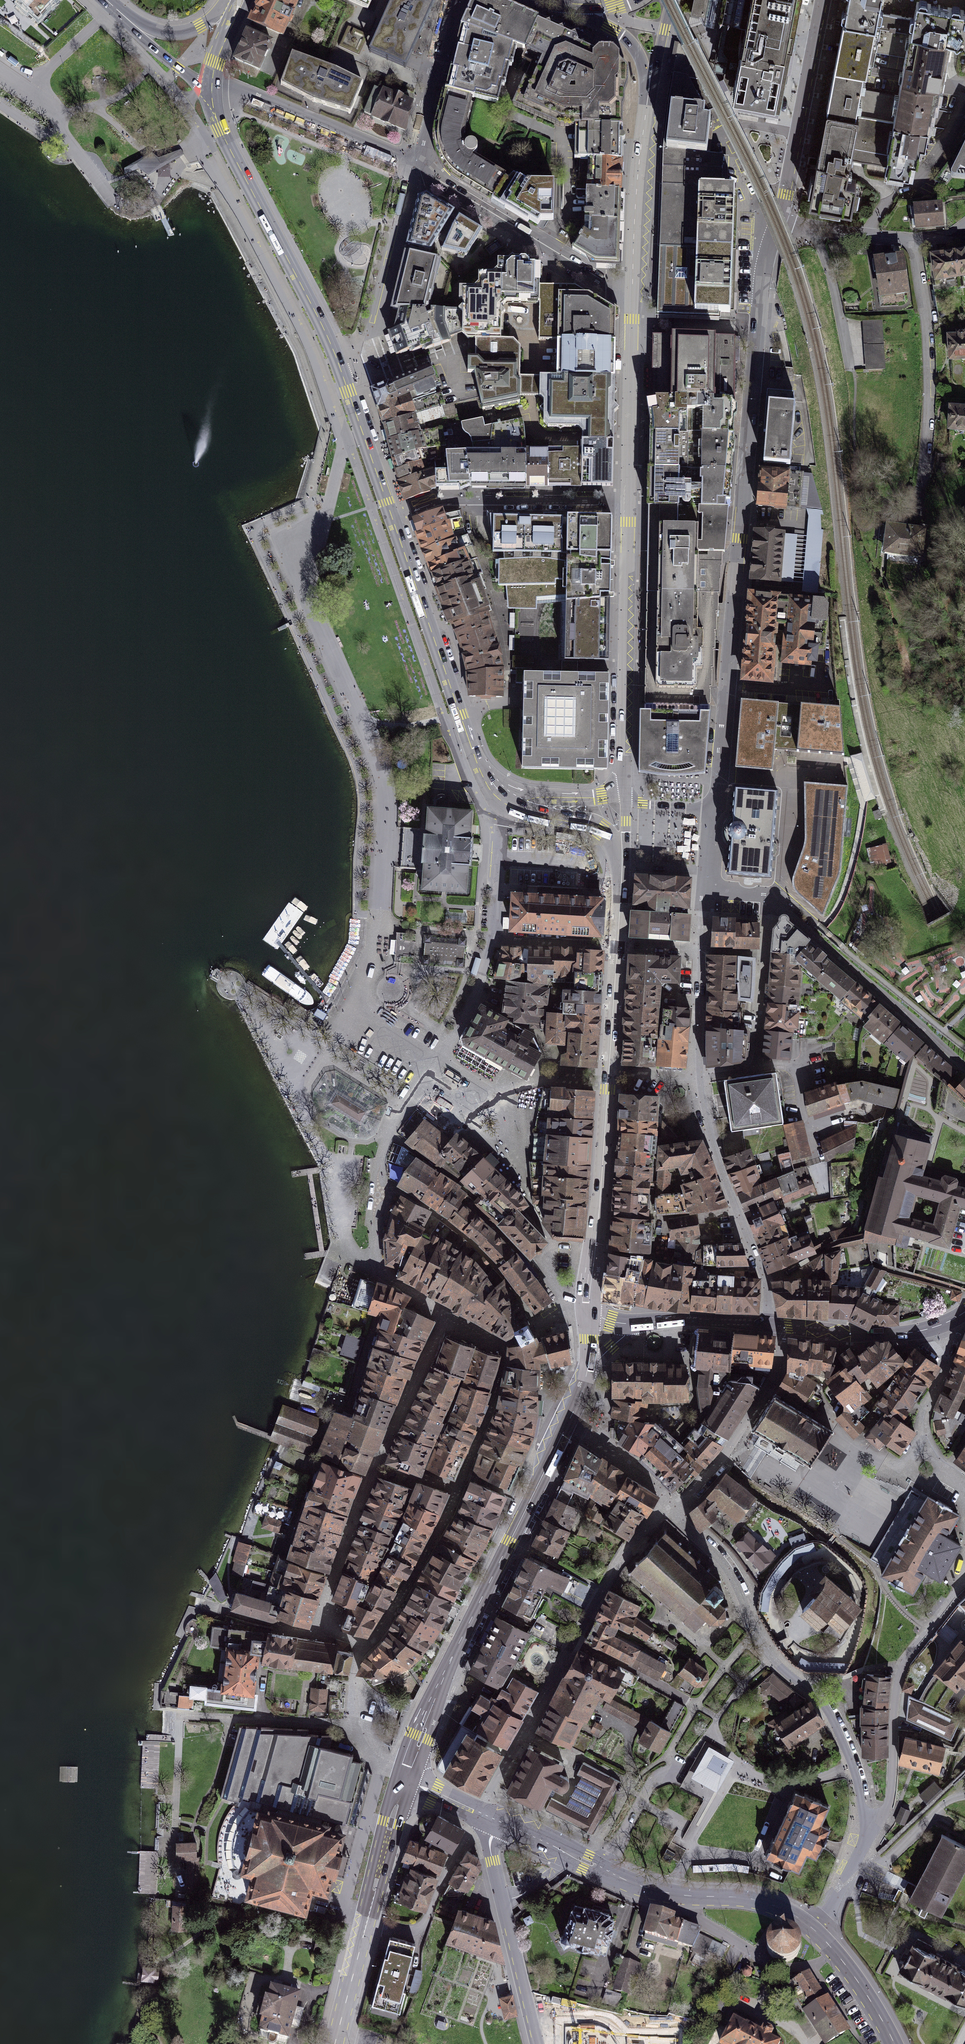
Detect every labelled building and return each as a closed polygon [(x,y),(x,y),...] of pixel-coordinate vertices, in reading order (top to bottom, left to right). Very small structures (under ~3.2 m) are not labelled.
[(38,21),(58,0),(15,0),(38,21)] [(253,22),(283,36),(293,15),(287,12),(293,0),(263,0),(253,22)] [(370,53),(404,69),(435,0),(393,0),(370,53)] [(524,52),(541,16),(504,0),(473,0),(461,26),(453,63),(447,91),(468,96),(498,104),(502,88),(504,88),(509,68),(511,69),(516,49),(524,52)] [(690,14),(721,20),(715,64),(740,113),(779,119),(801,0),(692,0),(690,14)] [(880,27),(883,12),(882,12),(883,8),(882,7),(879,6),(880,0),(847,0),(846,9),(843,9),(842,9),(841,15),(842,16),(845,16),(844,20),(880,27)] [(916,1),(898,95),(893,120),(885,164),(890,165),(889,167),(910,171),(912,157),(916,158),(920,136),(918,136),(919,132),(927,133),(932,106),(934,107),(936,92),(938,93),(948,40),(964,43),(964,10),(916,1)] [(562,129),(576,127),(623,128),(623,98),(628,85),(629,72),(619,61),(619,57),(613,50),(606,50),(599,50),(595,53),(580,46),(578,37),(570,33),(564,26),(544,18),(541,16),(524,52),(521,57),(525,59),(532,62),(511,107),(538,118),(562,129)] [(880,27),(844,20),(843,20),(835,66),(863,71),(866,72),(867,64),(873,65),(880,27)] [(271,42),(247,32),(235,60),(259,70),(271,42)] [(677,51),(665,108),(665,141),(665,151),(706,155),(710,121),(684,54),(677,51)] [(281,86),(313,104),(349,116),(363,83),(329,67),(324,66),(294,55),(281,86)] [(827,108),(893,120),(898,95),(861,88),(863,71),(835,66),(827,108)] [(413,103),(373,88),(366,112),(390,125),(404,129),(413,103)] [(468,96),(447,91),(445,92),(436,131),(436,141),(437,152),(440,160),(444,165),(450,175),(491,200),(505,179),(472,159),(474,156),(476,152),(477,148),(476,145),(473,144),(469,143),(465,144),(461,146),(459,141),(467,102),(468,96)] [(893,120),(827,108),(817,158),(852,165),(854,158),(885,164),(893,120)] [(621,161),(623,128),(576,127),(575,159),(580,160),(621,161)] [(159,158),(152,153),(137,164),(132,165),(124,169),(124,175),(138,169),(148,176),(161,165),(167,165),(184,154),(181,150),(159,158)] [(728,158),(706,155),(665,151),(664,187),(727,189),(728,158)] [(852,165),(817,158),(815,172),(811,171),(808,189),(811,190),(809,200),(820,202),(819,206),(840,209),(841,206),(851,208),(856,180),(846,178),(848,165),(852,166),(852,165)] [(954,181),(964,182),(964,159),(954,181)] [(621,161),(580,160),(581,180),(578,180),(578,190),(620,192),(621,161)] [(508,181),(505,179),(491,200),(536,227),(540,220),(553,220),(553,182),(526,183),(514,177),(508,181)] [(662,248),(733,249),(734,227),(734,189),(727,189),(664,187),(663,216),(662,248)] [(587,221),(619,221),(620,192),(578,190),(578,199),(587,200),(587,221)] [(421,195),(408,243),(429,249),(453,212),(435,200),(421,195)] [(943,202),(914,204),(916,230),(945,228),(943,202)] [(466,256),(482,229),(460,216),(452,228),(442,250),(466,256)] [(619,221),(587,221),(582,231),(574,248),(596,263),(618,263),(619,221)] [(733,249),(662,248),(660,300),(659,312),(731,314),(733,249)] [(935,251),(937,280),(964,277),(964,248),(935,251)] [(440,259),(407,252),(393,309),(399,309),(428,309),(440,259)] [(906,256),(876,258),(879,297),(909,294),(906,256)] [(463,287),(463,311),(463,333),(467,339),(475,339),(501,339),(501,307),(505,303),(539,302),(540,285),(540,265),(530,264),(530,262),(524,257),(510,257),(508,260),(499,260),(498,269),(494,273),(483,273),(482,282),(474,288),(463,287)] [(549,285),(540,285),(539,302),(539,308),(539,340),(558,340),(615,340),(616,324),(616,310),(575,285),(549,285)] [(463,311),(428,309),(399,309),(394,330),(387,332),(397,354),(410,350),(411,352),(422,348),(423,351),(450,342),(450,337),(463,333),(463,311)] [(885,323),(863,324),(866,371),(888,370),(885,323)] [(736,335),(647,333),(645,395),(645,397),(677,398),(689,398),(699,398),(735,399),(735,396),(736,335)] [(950,334),(951,363),(964,363),(964,334),(950,334)] [(520,376),(520,350),(520,344),(515,339),(501,339),(475,339),(475,350),(475,357),(468,357),(468,372),(476,373),(483,409),(520,401),(520,396),(520,376)] [(615,340),(558,340),(558,342),(558,344),(558,377),(614,377),(615,344),(615,340)] [(372,389),(379,407),(407,394),(410,393),(413,400),(436,392),(433,383),(435,382),(434,372),(431,371),(428,366),(372,389)] [(614,377),(558,377),(528,376),(520,376),(520,396),(527,396),(539,397),(544,401),(544,405),(539,408),(545,414),(544,423),(548,427),(579,427),(583,433),(583,441),(593,440),(613,441),(613,433),(614,377)] [(795,394),(768,393),(763,431),(767,433),(765,462),(790,464),(795,394)] [(379,407),(385,425),(415,415),(407,394),(379,407)] [(417,402),(421,413),(424,422),(444,416),(438,395),(417,402)] [(645,397),(650,434),(687,433),(689,398),(677,398),(645,397)] [(687,433),(733,433),(735,399),(699,398),(689,398),(687,433)] [(951,408),(949,432),(964,432),(964,409),(951,408)] [(385,425),(389,440),(426,430),(424,422),(421,413),(415,415),(385,425)] [(526,486),(526,451),(523,419),(485,425),(482,417),(461,421),(462,429),(468,433),(470,438),(473,453),(470,453),(446,453),(447,464),(444,466),(445,471),(435,471),(435,485),(436,488),(473,487),(526,486)] [(446,445),(441,427),(426,430),(389,440),(392,457),(422,449),(439,446),(446,445)] [(650,434),(649,468),(687,468),(687,433),(650,434)] [(687,468),(731,469),(733,433),(687,433),(687,468)] [(593,440),(583,441),(583,453),(582,486),(611,486),(613,441),(593,440)] [(425,463),(439,459),(439,446),(422,449),(425,463)] [(397,471),(425,463),(422,449),(392,457),(397,471)] [(526,486),(549,485),(549,452),(526,451),(526,486)] [(549,452),(549,485),(582,486),(583,453),(549,452)] [(400,482),(428,473),(425,463),(397,471),(400,482)] [(649,468),(647,506),(686,507),(687,468),(649,468)] [(687,468),(686,507),(728,508),(731,469),(687,468)] [(761,470),(759,506),(798,508),(800,473),(761,470)] [(435,485),(435,471),(428,473),(400,482),(407,499),(434,490),(435,485)] [(717,594),(723,552),(698,552),(699,543),(700,508),(686,507),(647,506),(647,540),(647,593),(717,594)] [(412,519),(417,532),(445,521),(462,518),(460,512),(444,515),(441,508),(412,519)] [(728,508),(700,508),(699,543),(698,552),(723,552),(723,546),(728,508)] [(505,552),(567,553),(567,517),(491,515),(492,537),(494,553),(505,552)] [(567,553),(612,552),(613,517),(567,517),(567,553)] [(445,521),(417,532),(424,552),(453,541),(451,529),(463,526),(462,518),(445,521)] [(925,530),(881,525),(879,539),(887,540),(886,550),(890,551),(889,559),(897,560),(897,555),(912,557),(913,555),(920,555),(925,530)] [(783,535),(754,532),(752,579),(780,581),(783,535)] [(458,542),(457,539),(453,541),(424,552),(429,565),(445,558),(446,561),(462,555),(460,551),(473,546),(469,537),(458,542)] [(429,565),(433,575),(477,558),(473,546),(460,551),(462,555),(446,561),(445,558),(429,565)] [(507,599),(566,594),(567,553),(505,552),(505,560),(499,560),(498,586),(507,586),(507,599)] [(566,594),(566,602),(611,599),(612,552),(567,553),(566,594)] [(433,575),(438,588),(473,577),(472,573),(481,569),(477,558),(433,575)] [(438,588),(452,624),(488,613),(491,609),(478,575),(473,577),(438,588)] [(717,594),(647,593),(645,649),(713,650),(717,594)] [(784,645),(782,661),(821,665),(827,601),(750,594),(743,678),(770,680),(772,646),(784,645)] [(561,660),(610,661),(611,599),(566,602),(561,603),(561,660)] [(452,624),(467,671),(502,668),(488,613),(452,624)] [(713,650),(645,649),(645,705),(712,705),(713,650)] [(512,656),(512,665),(550,665),(550,657),(512,656)] [(502,668),(467,671),(470,697),(501,696),(502,668)] [(607,770),(609,674),(524,673),(523,769),(607,770)] [(838,686),(812,683),(810,697),(836,700),(838,686)] [(841,709),(741,701),(737,767),(772,771),(774,750),(844,756),(841,709)] [(704,775),(712,705),(645,705),(644,711),(640,711),(638,769),(638,773),(704,775)] [(847,787),(805,783),(807,839),(792,878),(792,884),(793,889),(796,893),(822,917),(840,867),(847,787)] [(777,790),(734,787),(731,818),(728,823),(725,829),(725,834),(726,837),(728,841),(728,876),(770,877),(777,790)] [(471,812),(429,809),(428,825),(420,825),(419,828),(403,827),(400,868),(417,869),(417,873),(423,874),(422,889),(466,893),(468,866),(470,866),(471,852),(472,839),(469,839),(471,812)] [(879,811),(873,813),(875,821),(881,819),(879,811)] [(659,818),(659,828),(660,828),(660,843),(684,844),(685,819),(659,818)] [(868,848),(869,866),(890,864),(889,846),(868,848)] [(636,879),(633,912),(674,914),(689,914),(691,879),(681,878),(636,875),(636,879)] [(604,901),(514,897),(513,930),(602,934),(604,901)] [(633,912),(632,938),(673,941),(674,914),(633,912)] [(674,914),(673,941),(687,941),(689,914),(674,914)] [(734,920),(715,919),(714,946),(733,947),(734,920)] [(799,954),(809,942),(783,919),(774,930),(772,953),(799,954)] [(759,921),(734,920),(733,947),(758,947),(759,921)] [(416,934),(396,933),(394,963),(414,964),(416,934)] [(825,955),(809,942),(799,954),(799,965),(802,965),(802,971),(813,979),(818,981),(831,964),(823,957),(825,955)] [(425,944),(425,958),(463,960),(464,946),(425,944)] [(530,950),(503,949),(500,965),(524,967),(524,971),(529,972),(530,950)] [(530,950),(529,972),(546,973),(550,973),(550,977),(554,977),(554,951),(530,950)] [(554,977),(554,982),(564,982),(564,976),(574,976),(574,973),(575,951),(554,951),(554,977)] [(575,951),(574,973),(602,973),(602,952),(575,951)] [(799,954),(772,953),(770,985),(798,986),(799,965),(799,954)] [(629,983),(660,985),(660,980),(677,981),(679,959),(630,956),(629,976),(629,983)] [(710,991),(733,992),(736,958),(708,957),(708,990),(710,991)] [(738,992),(737,994),(739,994),(740,1000),(751,1000),(755,959),(740,958),(738,992)] [(831,964),(818,981),(817,992),(835,994),(838,990),(845,995),(855,985),(831,964)] [(523,975),(524,971),(524,967),(500,965),(495,978),(519,980),(519,975),(523,975)] [(546,983),(546,973),(529,972),(529,982),(546,983)] [(600,992),(602,973),(574,973),(574,976),(577,976),(576,991),(600,992)] [(627,1006),(658,1008),(660,985),(629,983),(627,1006)] [(545,987),(508,984),(504,1016),(516,1015),(516,1020),(532,1022),(532,1027),(541,1029),(542,1021),(543,1003),(546,1003),(547,990),(545,990),(545,987)] [(798,986),(770,985),(768,1006),(795,1007),(798,986)] [(838,990),(835,994),(832,1005),(844,1016),(850,1011),(865,1023),(868,1017),(879,1005),(855,985),(845,995),(838,990)] [(564,1002),(599,1004),(600,992),(576,991),(564,990),(564,1002)] [(733,992),(710,991),(709,1010),(736,1013),(737,994),(738,992),(733,992)] [(575,1015),(599,1016),(599,1004),(564,1002),(563,1014),(575,1015)] [(902,1025),(879,1005),(868,1017),(865,1023),(867,1024),(866,1026),(886,1042),(902,1025)] [(626,1036),(657,1037),(658,1008),(627,1006),(626,1036)] [(795,1007),(768,1006),(764,1057),(790,1059),(792,1026),(796,1027),(798,1007),(795,1007)] [(463,1042),(507,1066),(522,1039),(519,1037),(523,1032),(482,1008),(463,1042)] [(664,1008),(663,1026),(687,1028),(690,1009),(664,1008)] [(736,1013),(709,1010),(708,1029),(740,1032),(740,1028),(738,1028),(739,1013),(736,1013)] [(575,1015),(563,1014),(550,1014),(549,1021),(549,1030),(548,1042),(565,1043),(567,1033),(570,1033),(575,1033),(575,1015)] [(575,1033),(598,1035),(599,1016),(575,1015),(575,1033)] [(902,1025),(886,1042),(908,1061),(912,1057),(915,1054),(923,1044),(902,1025)] [(663,1026),(661,1026),(660,1040),(687,1041),(687,1028),(663,1026)] [(740,1032),(708,1029),(708,1066),(734,1063),(740,1062),(743,1061),(744,1058),(745,1054),(747,1032),(740,1032)] [(522,1039),(507,1066),(526,1078),(540,1053),(534,1038),(523,1032),(519,1037),(522,1039)] [(598,1035),(575,1033),(570,1033),(568,1054),(564,1054),(563,1065),(597,1066),(598,1035)] [(655,1065),(657,1037),(626,1036),(624,1064),(655,1065)] [(687,1041),(660,1040),(659,1065),(686,1066),(687,1041)] [(915,1054),(945,1081),(954,1070),(923,1044),(915,1054)] [(856,1071),(832,1074),(833,1081),(857,1078),(856,1071)] [(775,1073),(725,1080),(732,1130),(744,1129),(784,1123),(775,1073)] [(952,1090),(964,1102),(964,1079),(952,1090)] [(894,1119),(901,1092),(859,1081),(838,1086),(843,1101),(858,1097),(886,1105),(886,1116),(894,1119)] [(838,1086),(808,1095),(811,1113),(843,1101),(838,1086)] [(539,1108),(592,1110),(594,1091),(543,1089),(539,1108)] [(367,1113),(339,1096),(332,1106),(361,1123),(367,1113)] [(620,1097),(619,1118),(656,1121),(657,1099),(620,1097)] [(535,1134),(591,1139),(592,1110),(539,1108),(535,1134)] [(639,1138),(639,1132),(654,1132),(655,1132),(656,1121),(619,1118),(619,1137),(639,1138)] [(845,1135),(825,1145),(828,1160),(855,1147),(857,1122),(845,1122),(845,1135)] [(449,1143),(425,1123),(408,1142),(424,1154),(421,1158),(432,1167),(436,1167),(455,1182),(462,1175),(442,1151),(449,1143)] [(726,1159),(730,1173),(761,1164),(758,1155),(788,1146),(784,1127),(784,1123),(744,1129),(747,1152),(726,1159)] [(665,1141),(675,1139),(664,1124),(663,1137),(654,1137),(654,1144),(665,1144),(665,1141)] [(797,1126),(784,1127),(788,1146),(790,1153),(794,1169),(806,1165),(797,1126)] [(930,1140),(895,1130),(866,1227),(881,1232),(897,1236),(912,1174),(921,1176),(930,1140)] [(654,1137),(654,1132),(639,1132),(639,1138),(619,1137),(617,1150),(652,1152),(654,1152),(654,1144),(654,1137)] [(532,1162),(588,1165),(591,1139),(535,1134),(532,1162)] [(457,1136),(449,1143),(442,1151),(462,1175),(465,1177),(483,1158),(457,1136)] [(701,1143),(661,1147),(660,1168),(681,1165),(684,1173),(691,1172),(694,1181),(697,1180),(698,1183),(715,1178),(701,1143)] [(412,1167),(400,1186),(420,1198),(436,1174),(417,1158),(406,1149),(402,1165),(405,1167),(412,1167)] [(651,1167),(652,1152),(617,1150),(617,1165),(651,1167)] [(740,1195),(746,1211),(775,1199),(798,1189),(794,1169),(790,1153),(778,1157),(783,1176),(758,1187),(740,1195)] [(483,1158),(465,1177),(459,1184),(479,1199),(482,1196),(486,1199),(505,1181),(483,1158)] [(534,1191),(557,1190),(587,1194),(588,1165),(532,1162),(534,1191)] [(730,1173),(740,1195),(758,1187),(756,1181),(760,1180),(756,1171),(762,1168),(764,1175),(773,1174),(770,1162),(761,1164),(730,1173)] [(651,1180),(651,1167),(617,1165),(615,1179),(651,1180)] [(775,1199),(777,1205),(814,1190),(806,1165),(794,1169),(798,1189),(775,1199)] [(455,1186),(436,1174),(420,1198),(436,1208),(455,1186)] [(697,1180),(694,1181),(683,1184),(688,1198),(693,1211),(711,1210),(727,1205),(715,1178),(698,1183),(697,1180)] [(650,1193),(651,1180),(615,1179),(614,1192),(647,1193),(650,1193)] [(482,1196),(479,1199),(476,1204),(500,1225),(516,1209),(521,1215),(528,1210),(520,1195),(505,1181),(486,1199),(482,1196)] [(667,1184),(658,1183),(657,1213),(693,1211),(688,1198),(667,1197),(667,1184)] [(466,1194),(455,1186),(436,1208),(450,1219),(462,1199),(466,1194)] [(534,1191),(535,1208),(543,1209),(542,1217),(556,1234),(577,1237),(583,1237),(586,1204),(587,1194),(557,1190),(534,1191)] [(647,1193),(614,1192),(613,1217),(646,1219),(647,1193)] [(386,1265),(399,1266),(405,1251),(404,1243),(397,1240),(408,1223),(409,1219),(420,1226),(427,1214),(422,1210),(424,1207),(415,1203),(413,1205),(400,1199),(388,1228),(386,1265)] [(464,1200),(462,1199),(450,1219),(465,1231),(475,1217),(462,1206),(464,1200)] [(775,1199),(746,1211),(755,1235),(783,1224),(780,1214),(786,1212),(784,1207),(778,1210),(777,1205),(775,1199)] [(521,1215),(516,1209),(500,1225),(531,1258),(547,1242),(530,1224),(525,1219),(521,1215)] [(490,1230),(475,1217),(465,1231),(478,1241),(490,1230)] [(646,1219),(613,1217),(611,1247),(648,1251),(649,1239),(653,1239),(653,1229),(651,1229),(651,1219),(646,1219)] [(427,1291),(458,1236),(440,1221),(429,1237),(421,1234),(424,1229),(420,1226),(409,1219),(408,1223),(397,1240),(404,1243),(405,1251),(399,1266),(397,1276),(427,1291)] [(696,1262),(697,1252),(700,1250),(697,1220),(672,1222),(672,1238),(678,1237),(675,1265),(693,1268),(695,1269),(696,1262)] [(783,1224),(755,1235),(760,1247),(788,1236),(787,1233),(792,1231),(788,1222),(783,1224)] [(832,1234),(833,1237),(824,1241),(825,1242),(820,1244),(822,1247),(823,1246),(841,1240),(854,1237),(852,1229),(832,1234)] [(497,1260),(509,1248),(490,1230),(478,1241),(497,1260)] [(848,1248),(849,1246),(868,1242),(867,1238),(867,1234),(854,1237),(841,1240),(823,1246),(826,1250),(829,1253),(840,1250),(848,1248)] [(760,1247),(769,1270),(815,1253),(808,1236),(799,1240),(797,1235),(788,1238),(788,1236),(760,1247)] [(461,1252),(469,1243),(458,1236),(427,1291),(438,1298),(454,1266),(461,1252)] [(473,1268),(483,1257),(469,1243),(461,1252),(454,1266),(438,1298),(453,1306),(473,1268)] [(742,1244),(704,1246),(705,1263),(746,1264),(742,1244)] [(705,1263),(704,1246),(700,1250),(697,1252),(696,1262),(705,1263)] [(509,1248),(497,1260),(503,1265),(521,1289),(535,1277),(516,1255),(509,1248)] [(809,1280),(809,1316),(829,1316),(830,1287),(836,1287),(840,1250),(829,1253),(827,1253),(802,1269),(809,1280)] [(610,1255),(608,1299),(633,1301),(641,1262),(610,1255)] [(453,1306),(464,1313),(476,1290),(494,1269),(483,1257),(473,1268),(453,1306)] [(644,1303),(653,1265),(641,1262),(633,1301),(644,1303)] [(653,1265),(644,1303),(668,1307),(675,1265),(663,1264),(662,1267),(653,1265)] [(675,1265),(668,1307),(689,1309),(693,1268),(675,1265)] [(695,1269),(693,1268),(689,1309),(717,1311),(719,1276),(709,1274),(709,1278),(699,1278),(699,1270),(695,1269)] [(464,1313),(495,1331),(499,1320),(496,1317),(498,1311),(492,1307),(492,1303),(497,1295),(510,1291),(503,1280),(494,1269),(476,1290),(464,1313)] [(863,1290),(851,1318),(858,1320),(858,1326),(869,1328),(872,1323),(878,1305),(879,1303),(872,1297),(885,1279),(881,1276),(883,1272),(875,1270),(863,1290)] [(719,1276),(717,1311),(732,1311),(734,1279),(734,1275),(730,1275),(730,1278),(723,1277),(719,1276)] [(552,1298),(535,1277),(521,1289),(529,1300),(532,1298),(538,1307),(552,1298)] [(392,1289),(363,1279),(354,1306),(383,1316),(378,1331),(382,1332),(392,1336),(394,1332),(401,1306),(405,1307),(410,1300),(394,1292),(394,1289),(392,1289)] [(734,1279),(732,1311),(759,1312),(759,1280),(734,1279)] [(809,1280),(774,1282),(779,1314),(809,1316),(809,1280)] [(830,1287),(829,1316),(851,1318),(863,1290),(836,1287),(830,1287)] [(507,1337),(514,1334),(528,1325),(531,1323),(520,1301),(516,1303),(510,1291),(497,1295),(492,1303),(492,1307),(498,1311),(496,1317),(499,1320),(495,1331),(507,1337)] [(961,1293),(951,1291),(949,1301),(959,1303),(961,1293)] [(878,1305),(872,1323),(897,1323),(897,1306),(878,1305)] [(401,1306),(394,1332),(424,1340),(433,1322),(405,1307),(401,1306)] [(516,1339),(520,1345),(535,1338),(532,1331),(528,1325),(514,1334),(516,1339)] [(541,1339),(546,1354),(550,1368),(567,1364),(573,1363),(569,1329),(561,1332),(541,1339)] [(734,1334),(698,1330),(694,1366),(700,1366),(730,1368),(730,1366),(734,1334)] [(376,1349),(415,1360),(424,1340),(394,1332),(392,1336),(382,1332),(376,1349)] [(758,1336),(734,1334),(730,1366),(746,1368),(747,1364),(756,1364),(758,1336)] [(350,1335),(343,1354),(356,1359),(364,1340),(350,1335)] [(476,1347),(447,1335),(434,1367),(463,1378),(465,1379),(466,1378),(476,1348),(476,1347)] [(540,1336),(535,1338),(520,1345),(512,1347),(510,1366),(538,1370),(533,1362),(546,1354),(541,1339),(540,1336)] [(758,1336),(756,1364),(756,1369),(769,1373),(771,1370),(774,1337),(758,1336)] [(801,1378),(803,1375),(808,1370),(809,1342),(790,1340),(789,1372),(801,1378)] [(963,1340),(955,1362),(964,1366),(964,1341),(963,1340)] [(809,1342),(808,1370),(811,1370),(811,1374),(817,1376),(818,1373),(824,1347),(824,1345),(809,1342)] [(879,1365),(890,1377),(893,1374),(891,1372),(903,1361),(888,1342),(876,1343),(868,1348),(882,1362),(879,1365)] [(824,1347),(818,1373),(824,1375),(828,1378),(833,1367),(829,1365),(836,1350),(824,1347)] [(501,1355),(476,1348),(466,1378),(491,1385),(501,1355)] [(868,1348),(856,1359),(869,1374),(880,1387),(890,1377),(879,1365),(882,1362),(868,1348)] [(376,1349),(370,1366),(405,1378),(408,1378),(415,1360),(376,1349)] [(846,1367),(860,1384),(869,1374),(856,1359),(850,1350),(839,1359),(846,1367)] [(904,1370),(926,1385),(928,1386),(936,1374),(938,1368),(915,1350),(902,1367),(904,1370)] [(947,1385),(954,1388),(964,1392),(964,1393),(964,1366),(955,1362),(947,1385)] [(614,1364),(614,1401),(616,1401),(635,1402),(635,1399),(645,1400),(644,1364),(614,1364)] [(686,1364),(644,1364),(645,1400),(686,1401),(686,1364)] [(370,1366),(362,1392),(395,1404),(405,1378),(370,1366)] [(506,1385),(538,1390),(538,1370),(510,1366),(506,1385)] [(700,1366),(697,1385),(703,1423),(727,1440),(759,1389),(756,1385),(762,1376),(752,1372),(730,1371),(730,1368),(700,1366)] [(463,1378),(434,1367),(426,1384),(455,1396),(463,1378)] [(846,1410),(859,1423),(870,1413),(862,1404),(870,1397),(860,1384),(846,1367),(829,1381),(847,1406),(846,1410)] [(886,1390),(911,1406),(926,1385),(904,1370),(899,1377),(896,1376),(886,1390)] [(801,1378),(789,1372),(778,1392),(814,1415),(822,1400),(810,1392),(815,1383),(803,1375),(801,1378)] [(486,1402),(491,1385),(466,1378),(465,1379),(460,1394),(486,1402)] [(455,1396),(426,1384),(424,1382),(418,1396),(449,1410),(455,1396)] [(504,1394),(537,1400),(538,1390),(506,1385),(504,1394)] [(954,1388),(949,1399),(959,1404),(964,1392),(954,1388)] [(911,1406),(886,1390),(884,1392),(886,1394),(875,1409),(882,1416),(887,1411),(898,1420),(911,1406)] [(385,1420),(388,1422),(395,1404),(362,1392),(357,1409),(385,1420)] [(477,1424),(486,1402),(460,1394),(452,1414),(477,1424)] [(536,1416),(537,1400),(504,1394),(501,1406),(536,1416)] [(832,1432),(775,1395),(752,1429),(810,1465),(832,1432)] [(941,1395),(934,1409),(964,1423),(964,1416),(956,1411),(959,1404),(949,1399),(941,1395)] [(449,1410),(418,1396),(412,1408),(443,1422),(449,1410)] [(642,1422),(645,1400),(635,1399),(635,1402),(616,1401),(614,1417),(633,1420),(642,1422)] [(832,1410),(838,1416),(844,1410),(838,1404),(832,1410)] [(533,1435),(536,1416),(501,1406),(491,1436),(528,1449),(533,1435)] [(284,1407),(271,1437),(307,1452),(319,1421),(284,1407)] [(445,1423),(412,1408),(406,1422),(438,1437),(441,1431),(445,1423)] [(357,1409),(356,1412),(354,1419),(381,1429),(383,1424),(385,1420),(357,1409)] [(864,1428),(859,1423),(846,1410),(838,1419),(854,1437),(864,1428)] [(887,1411),(882,1416),(867,1436),(880,1448),(884,1441),(899,1452),(914,1432),(898,1420),(887,1411)] [(381,1429),(354,1419),(335,1413),(320,1454),(329,1458),(341,1463),(350,1440),(372,1448),(381,1429)] [(462,1429),(473,1433),(477,1424),(452,1414),(451,1414),(447,1422),(462,1429)] [(614,1440),(643,1457),(664,1431),(650,1423),(642,1422),(633,1420),(633,1424),(613,1420),(614,1440)] [(947,1420),(936,1421),(938,1435),(945,1433),(946,1436),(950,1435),(947,1420)] [(438,1437),(406,1422),(400,1435),(433,1448),(434,1448),(436,1445),(438,1437)] [(462,1429),(447,1422),(443,1431),(468,1443),(473,1433),(462,1429)] [(695,1427),(719,1451),(726,1441),(727,1440),(703,1423),(701,1424),(695,1427)] [(695,1427),(688,1436),(712,1458),(719,1451),(695,1427)] [(443,1431),(441,1431),(436,1445),(463,1456),(468,1443),(443,1431)] [(657,1475),(683,1448),(680,1446),(664,1431),(643,1457),(641,1460),(657,1475)] [(433,1448),(400,1435),(390,1460),(422,1472),(433,1448)] [(491,1436),(484,1452),(520,1465),(528,1449),(491,1436)] [(688,1436),(680,1446),(683,1448),(687,1454),(690,1457),(692,1455),(704,1467),(712,1458),(688,1436)] [(372,1448),(350,1440),(341,1463),(362,1471),(372,1448)] [(463,1456),(436,1445),(434,1448),(427,1467),(452,1478),(463,1456)] [(581,1447),(562,1486),(571,1490),(573,1488),(585,1494),(588,1491),(601,1459),(581,1447)] [(957,1461),(964,1467),(964,1447),(957,1461)] [(687,1454),(683,1448),(657,1475),(664,1482),(685,1457),(687,1454)] [(476,1474),(510,1488),(520,1465),(484,1452),(476,1474)] [(690,1457),(687,1454),(685,1457),(688,1459),(685,1461),(691,1466),(691,1470),(697,1475),(704,1467),(692,1455),(690,1457)] [(688,1459),(685,1457),(664,1482),(671,1489),(678,1483),(682,1483),(685,1487),(697,1475),(691,1470),(691,1466),(685,1461),(688,1459)] [(608,1507),(627,1476),(601,1459),(588,1491),(595,1496),(602,1502),(608,1507)] [(353,1497),(359,1477),(323,1464),(313,1490),(331,1495),(333,1491),(353,1497)] [(627,1476),(608,1507),(613,1511),(620,1500),(643,1514),(645,1515),(657,1496),(627,1476)] [(753,1499),(726,1476),(710,1497),(719,1505),(716,1507),(721,1511),(726,1515),(725,1517),(734,1524),(753,1499)] [(371,1494),(405,1506),(412,1489),(378,1479),(371,1494)] [(474,1482),(467,1498),(499,1513),(505,1497),(474,1482)] [(435,1521),(448,1493),(419,1483),(417,1489),(409,1509),(435,1521)] [(577,1510),(568,1505),(573,1491),(571,1490),(562,1486),(545,1522),(566,1532),(577,1510)] [(313,1490),(311,1490),(307,1504),(327,1509),(326,1511),(345,1517),(351,1502),(353,1497),(333,1491),(331,1495),(313,1490)] [(371,1494),(367,1506),(401,1519),(405,1506),(371,1494)] [(602,1502),(595,1496),(589,1505),(590,1507),(587,1514),(599,1523),(604,1514),(597,1510),(602,1502)] [(690,1517),(701,1530),(722,1514),(721,1511),(716,1507),(719,1505),(710,1497),(706,1501),(692,1512),(694,1515),(690,1517)] [(912,1497),(875,1561),(885,1567),(881,1575),(917,1596),(928,1577),(943,1586),(964,1548),(950,1540),(962,1518),(925,1497),(921,1502),(912,1497)] [(492,1530),(499,1513),(467,1498),(461,1516),(492,1530)] [(620,1500),(613,1511),(636,1524),(643,1514),(620,1500)] [(327,1509),(307,1504),(302,1521),(339,1535),(345,1517),(326,1511),(327,1509)] [(360,1524),(392,1536),(401,1519),(367,1506),(360,1524)] [(429,1532),(435,1521),(409,1509),(405,1521),(429,1532)] [(636,1524),(613,1511),(605,1523),(628,1537),(636,1524)] [(492,1530),(461,1516),(457,1526),(486,1541),(492,1530)] [(284,1523),(266,1517),(263,1527),(280,1533),(284,1523)] [(339,1535),(302,1521),(299,1520),(295,1533),(298,1534),(295,1543),(332,1555),(339,1535)] [(425,1541),(429,1532),(405,1521),(402,1529),(396,1540),(389,1553),(412,1565),(417,1557),(422,1547),(425,1541)] [(566,1532),(545,1522),(534,1544),(556,1554),(566,1532)] [(392,1536),(360,1524),(357,1533),(388,1546),(392,1536)] [(486,1541),(457,1526),(451,1534),(480,1551),(486,1541)] [(752,1532),(736,1547),(761,1573),(777,1559),(752,1532)] [(357,1533),(354,1544),(383,1557),(388,1546),(357,1533)] [(719,1581),(666,1533),(647,1554),(631,1572),(695,1631),(706,1620),(710,1623),(719,1623),(726,1617),(725,1608),(717,1599),(723,1592),(716,1586),(719,1581)] [(480,1551),(451,1534),(444,1544),(474,1560),(480,1551)] [(815,1550),(812,1541),(805,1544),(795,1547),(783,1558),(772,1572),(767,1581),(763,1593),(770,1595),(779,1578),(790,1564),(800,1555),(815,1550)] [(249,1546),(239,1543),(235,1560),(236,1561),(245,1563),(249,1546)] [(290,1557),(327,1571),(332,1555),(295,1543),(290,1557)] [(378,1569),(383,1557),(354,1544),(349,1557),(378,1569)] [(438,1552),(468,1571),(474,1560),(444,1544),(438,1552)] [(428,1571),(459,1588),(468,1571),(438,1552),(428,1571)] [(383,1566),(403,1577),(406,1578),(409,1572),(412,1565),(389,1553),(383,1566)] [(368,1581),(371,1582),(378,1569),(349,1557),(343,1571),(368,1581)] [(324,1575),(281,1559),(276,1572),(321,1586),(324,1575)] [(517,1578),(504,1605),(530,1617),(542,1595),(547,1583),(562,1590),(568,1579),(526,1559),(517,1578)] [(241,1575),(245,1563),(236,1561),(234,1572),(241,1575)] [(383,1566),(377,1581),(394,1591),(400,1583),(403,1577),(383,1566)] [(368,1581),(343,1571),(333,1598),(353,1605),(353,1604),(360,1606),(368,1581)] [(459,1588),(428,1571),(420,1584),(453,1601),(459,1588)] [(276,1572),(272,1585),(318,1598),(321,1586),(276,1572)] [(816,1591),(802,1608),(810,1616),(819,1623),(827,1613),(841,1625),(860,1603),(826,1574),(814,1589),(816,1591)] [(221,1602),(227,1597),(216,1575),(208,1581),(221,1602)] [(318,1598),(272,1585),(252,1579),(250,1587),(270,1593),(269,1598),(262,1596),(261,1600),(282,1606),(279,1615),(294,1619),(309,1623),(318,1598)] [(389,1599),(394,1591),(377,1581),(368,1598),(386,1606),(389,1599)] [(412,1599),(445,1616),(453,1601),(420,1584),(412,1599)] [(282,1606),(261,1600),(233,1592),(229,1607),(276,1621),(278,1618),(279,1615),(282,1606)] [(610,1592),(604,1603),(633,1618),(640,1607),(610,1592)] [(386,1606),(368,1598),(363,1607),(361,1608),(380,1614),(383,1610),(386,1606)] [(445,1616),(412,1599),(406,1610),(439,1628),(445,1616)] [(604,1603),(598,1614),(617,1624),(628,1631),(631,1627),(645,1638),(644,1640),(657,1650),(660,1648),(665,1650),(669,1645),(633,1618),(604,1603)] [(365,1636),(374,1622),(380,1614),(361,1608),(363,1607),(360,1606),(353,1604),(353,1605),(343,1629),(365,1636)] [(401,1620),(432,1639),(439,1628),(406,1610),(401,1620)] [(611,1636),(617,1624),(598,1614),(586,1639),(605,1648),(611,1636)] [(528,1634),(498,1619),(473,1669),(499,1685),(528,1634)] [(432,1639),(401,1620),(396,1627),(392,1633),(421,1653),(432,1639)] [(211,1645),(229,1647),(223,1690),(206,1689),(206,1686),(192,1685),(191,1697),(216,1700),(216,1705),(254,1708),(256,1698),(251,1698),(251,1694),(253,1694),(259,1651),(265,1652),(266,1641),(262,1641),(262,1633),(213,1627),(211,1645)] [(382,1647),(406,1666),(421,1653),(392,1633),(388,1639),(382,1647)] [(296,1640),(296,1638),(267,1634),(266,1641),(265,1652),(263,1660),(291,1664),(293,1652),(285,1651),(287,1639),(296,1640)] [(638,1650),(611,1636),(605,1648),(630,1662),(638,1650)] [(953,1637),(928,1672),(949,1688),(953,1683),(964,1691),(964,1646),(953,1637)] [(333,1671),(336,1650),(337,1644),(296,1638),(296,1640),(287,1639),(285,1651),(293,1652),(291,1664),(333,1671)] [(406,1666),(382,1647),(372,1658),(390,1674),(406,1666)] [(336,1650),(333,1671),(349,1673),(352,1653),(336,1650)] [(644,1653),(638,1650),(630,1662),(670,1684),(673,1680),(671,1664),(660,1657),(658,1661),(648,1656),(650,1653),(645,1651),(644,1653)] [(580,1651),(566,1676),(598,1694),(608,1699),(619,1679),(621,1674),(616,1670),(580,1651)] [(390,1674),(372,1658),(359,1670),(360,1674),(373,1675),(373,1684),(392,1676),(390,1674)] [(707,1671),(690,1658),(678,1673),(695,1686),(704,1685),(708,1679),(707,1671)] [(618,1667),(616,1670),(621,1674),(619,1679),(629,1685),(635,1683),(638,1677),(618,1667)] [(805,1701),(773,1674),(762,1683),(764,1686),(762,1688),(763,1692),(765,1694),(769,1694),(771,1692),(787,1705),(791,1701),(795,1707),(805,1701)] [(566,1676),(552,1703),(581,1718),(586,1720),(596,1699),(598,1694),(566,1676)] [(892,1678),(865,1676),(862,1717),(848,1719),(864,1755),(887,1754),(888,1713),(892,1678)] [(513,1678),(498,1705),(482,1695),(463,1726),(476,1734),(480,1728),(506,1744),(537,1691),(513,1678)] [(915,1684),(905,1681),(902,1691),(912,1694),(915,1684)] [(327,1688),(310,1686),(308,1709),(325,1711),(327,1688)] [(604,1708),(645,1731),(650,1722),(608,1699),(598,1694),(596,1699),(606,1704),(604,1708)] [(192,1698),(183,1697),(182,1708),(192,1709),(192,1698)] [(964,1724),(912,1699),(909,1721),(955,1741),(964,1724)] [(669,1731),(684,1707),(675,1701),(668,1712),(669,1712),(660,1727),(669,1731)] [(552,1703),(538,1730),(567,1745),(581,1718),(552,1703)] [(822,1722),(811,1704),(777,1725),(778,1727),(772,1731),(772,1739),(776,1745),(781,1746),(785,1745),(789,1752),(801,1744),(798,1738),(822,1722)] [(660,1727),(650,1722),(645,1731),(640,1740),(658,1750),(669,1731),(660,1727)] [(244,1874),(239,1896),(306,1916),(312,1893),(327,1897),(333,1874),(340,1875),(346,1856),(339,1854),(343,1836),(328,1832),(330,1826),(344,1829),(346,1823),(358,1827),(371,1772),(359,1768),(360,1761),(329,1747),(331,1735),(313,1733),(313,1729),(240,1726),(222,1795),(239,1801),(233,1807),(242,1816),(235,1828),(232,1838),(230,1849),(231,1858),(236,1858),(233,1869),(244,1874)] [(581,1732),(574,1745),(586,1752),(593,1738),(581,1732)] [(446,1773),(478,1790),(499,1754),(483,1745),(487,1741),(477,1736),(475,1740),(467,1735),(446,1773)] [(945,1749),(906,1739),(899,1765),(938,1775),(945,1749)] [(565,1764),(529,1746),(519,1765),(506,1790),(545,1810),(592,1834),(621,1783),(584,1763),(577,1774),(581,1777),(566,1805),(552,1798),(550,1799),(546,1797),(553,1785),(560,1789),(563,1789),(566,1786),(568,1782),(567,1778),(565,1776),(559,1774),(565,1764)] [(732,1763),(708,1749),(693,1777),(717,1790),(732,1763)] [(828,1805),(796,1790),(765,1856),(798,1869),(806,1853),(817,1858),(831,1827),(820,1822),(828,1805)] [(462,1830),(439,1816),(427,1836),(447,1847),(452,1850),(462,1830)] [(420,1844),(443,1854),(447,1847),(427,1836),(424,1834),(420,1844)] [(940,1912),(964,1867),(964,1847),(943,1835),(910,1896),(940,1912)] [(420,1844),(410,1840),(403,1859),(438,1873),(446,1855),(443,1854),(420,1844)] [(195,1846),(164,1844),(163,1860),(181,1861),(178,1898),(198,1900),(195,1846)] [(478,1858),(468,1851),(445,1890),(442,1896),(445,1898),(446,1896),(460,1895),(464,1897),(480,1868),(480,1862),(478,1858)] [(436,1878),(412,1869),(410,1875),(407,1874),(400,1893),(403,1894),(401,1899),(425,1908),(436,1878)] [(556,1884),(552,1879),(534,1892),(538,1897),(556,1884)] [(618,1915),(574,1901),(563,1939),(607,1952),(618,1915)] [(173,1928),(185,1929),(186,1906),(173,1905),(173,1928)] [(503,1958),(494,1922),(459,1909),(448,1939),(503,1958)] [(673,1917),(652,1911),(646,1934),(678,1943),(683,1926),(671,1923),(673,1917)] [(533,1921),(530,1916),(524,1919),(527,1924),(533,1921)] [(726,1947),(700,1935),(701,1931),(684,1925),(679,1944),(693,1948),(719,1960),(726,1947)] [(772,1957),(775,1960),(778,1963),(782,1965),(786,1966),(790,1965),(793,1964),(797,1962),(800,1960),(802,1955),(804,1950),(804,1947),(803,1943),(801,1940),(798,1937),(793,1933),(788,1932),(782,1933),(777,1936),(773,1940),(771,1944),(770,1948),(771,1953),(772,1957)] [(415,1943),(390,1937),(372,2004),(400,2011),(406,1990),(403,1990),(415,1943)] [(913,1942),(899,1970),(964,2004),(964,1968),(913,1942)] [(641,1968),(623,1964),(615,1995),(633,1999),(641,1968)] [(159,1971),(145,1969),(143,1983),(157,1985),(159,1971)] [(789,1987),(806,2013),(824,2000),(807,1975),(789,1987)] [(288,2038),(299,1994),(270,1987),(259,2031),(288,2038)] [(512,1995),(501,1997),(505,2017),(516,2014),(512,1995)] [(823,2043),(833,2043),(851,2033),(828,1998),(824,2000),(806,2013),(803,2014),(823,2043)] [(727,2043),(779,2043),(781,2039),(735,2013),(720,2040),(727,2043)] [(648,2034),(648,2043),(635,2043),(673,2043),(673,2036),(659,2036),(659,2034),(648,2034)]
